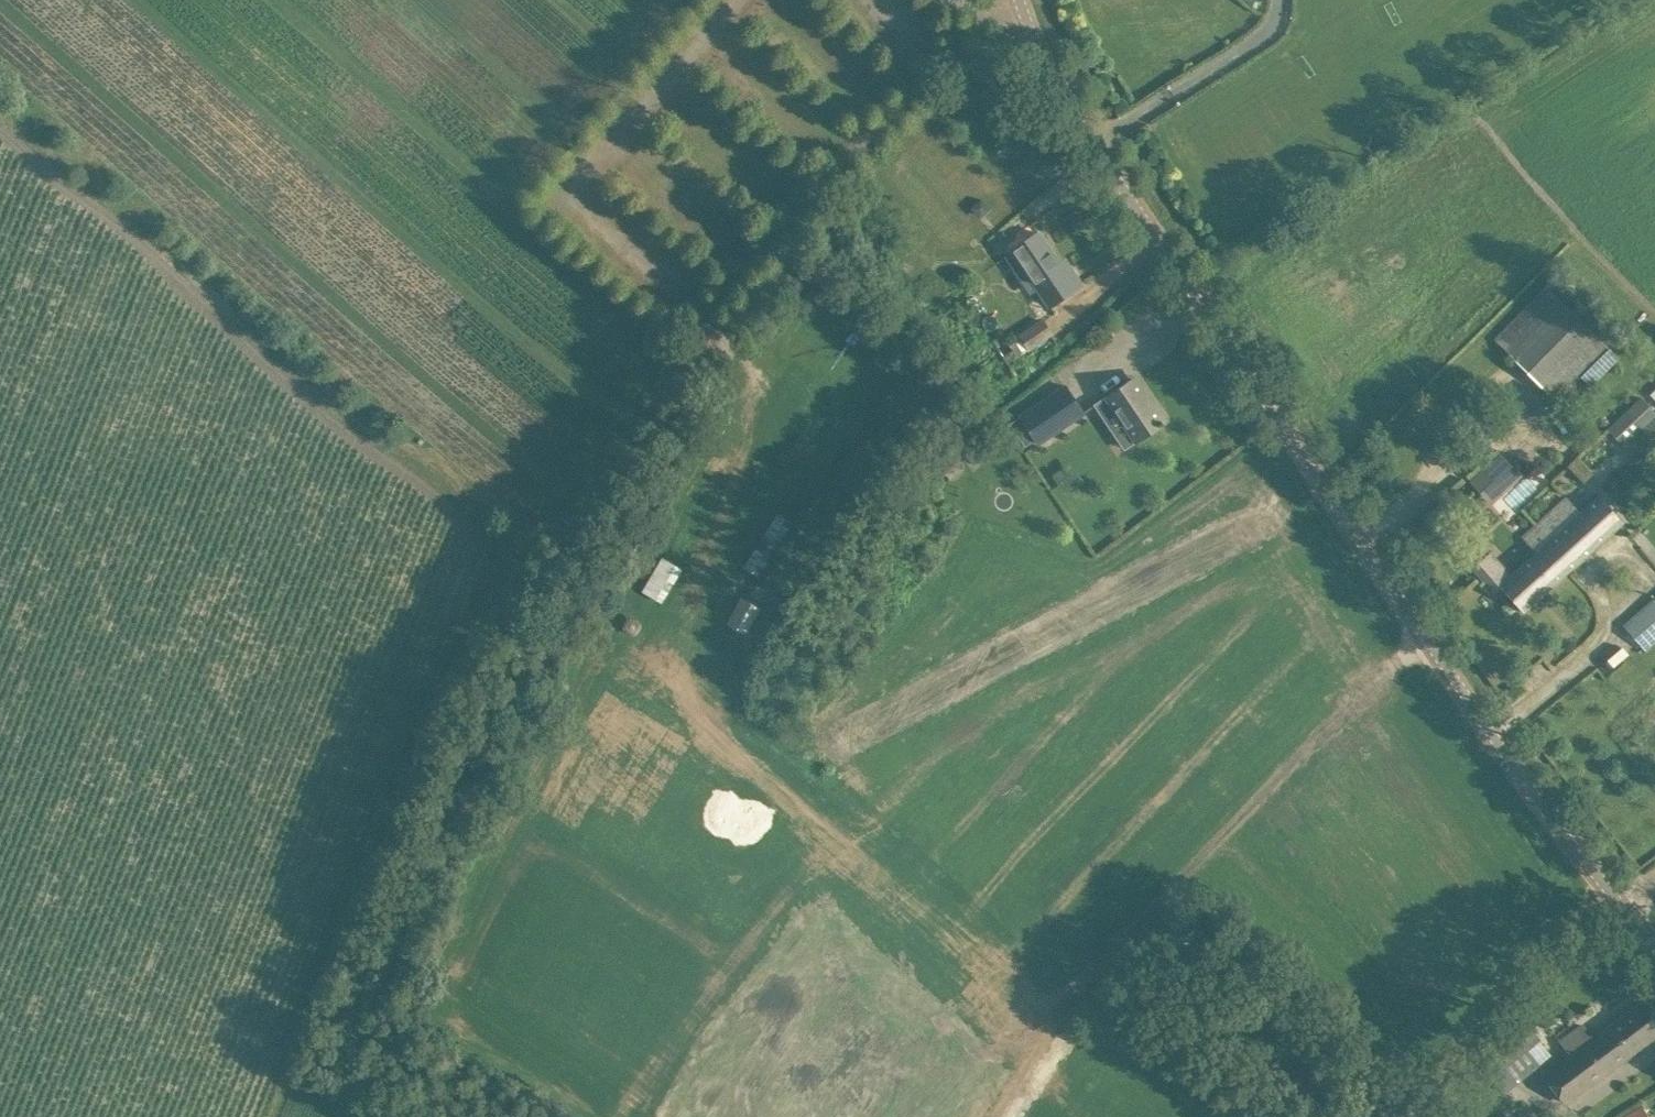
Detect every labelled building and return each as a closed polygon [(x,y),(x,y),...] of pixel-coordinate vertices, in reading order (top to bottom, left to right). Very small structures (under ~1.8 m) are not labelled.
[(981,200),(972,208),(977,214),(983,214),(989,209),(981,200)] [(1012,250),(1006,255),(1030,291),(1037,286),(1049,304),(1081,283),(1070,267),(1064,271),(1037,232),(1012,249),(1012,250)] [(1608,347),(1545,284),(1493,336),(1556,399),(1608,347)] [(1043,319),(1009,341),(1014,348),(1018,355),(1052,332),(1043,319)] [(1150,403),(1134,378),(1133,378),(1115,390),(1105,396),(1125,425),(1114,434),(1124,448),(1167,419),(1155,400),(1150,403)] [(1065,382),(1017,415),(1038,445),(1085,413),(1065,382)] [(1606,428),(1619,442),(1639,424),(1654,442),(1654,412),(1641,397),(1606,428)] [(1488,501),(1519,473),(1501,453),(1470,481),(1488,501)] [(1505,492),(1517,505),(1536,487),(1524,474),(1505,492)] [(1580,510),(1568,497),(1523,536),(1537,551),(1511,574),(1491,552),(1490,553),(1474,567),(1494,591),(1500,585),(1523,611),(1540,596),(1624,521),(1599,492),(1580,510)] [(753,598),(740,628),(761,637),(774,607),(753,598)] [(1654,638),(1654,598),(1624,625),(1644,648),(1654,638)] [(1647,1041),(1654,1035),(1654,1015),(1644,1000),(1593,1038),(1582,1024),(1561,1040),(1571,1054),(1545,1074),(1565,1101),(1647,1041)] [(1499,1071),(1539,1039),(1517,1014),(1478,1047),(1499,1071)] [(1552,1055),(1539,1039),(1499,1071),(1491,1078),(1504,1094),(1552,1055)] [(1624,1116),(1649,1116),(1642,1106),(1624,1116)]
